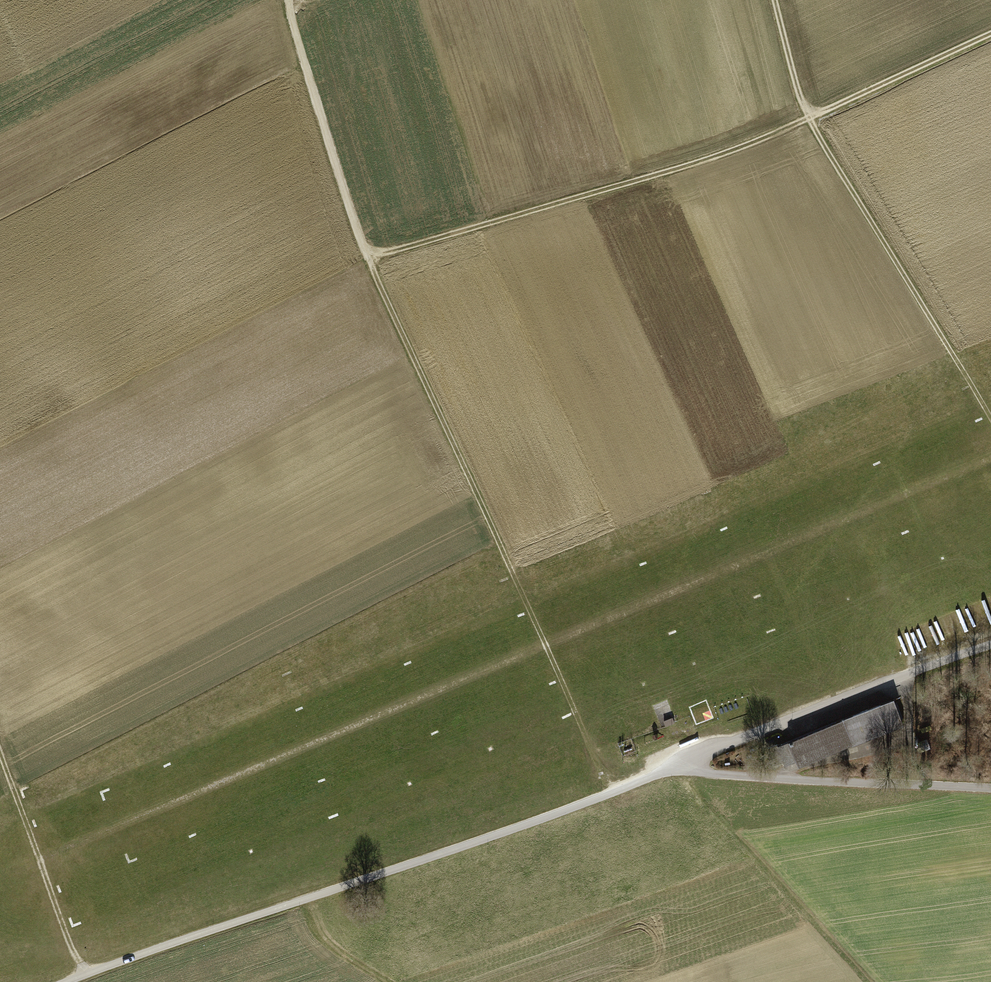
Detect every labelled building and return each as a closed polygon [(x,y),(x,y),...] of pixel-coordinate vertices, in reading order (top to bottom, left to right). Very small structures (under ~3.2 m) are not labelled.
[(888,702),(766,751),(772,766),(779,763),(781,767),(790,763),(793,770),(898,728),(888,702)]
